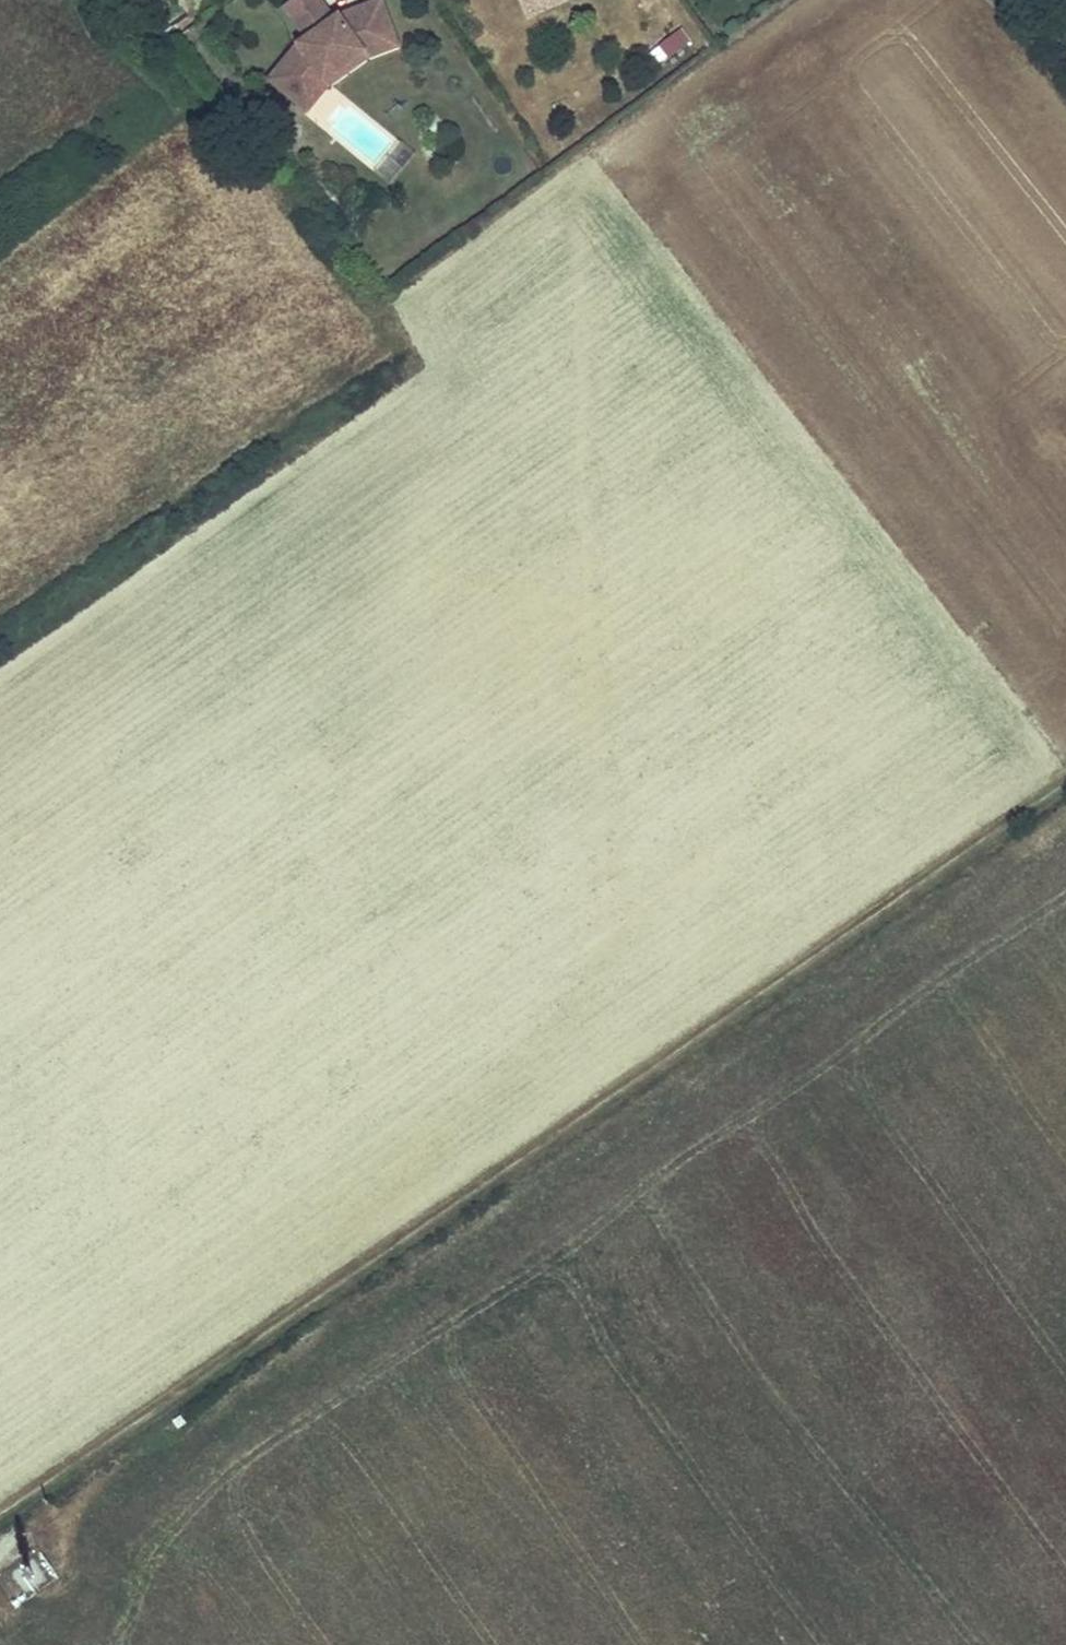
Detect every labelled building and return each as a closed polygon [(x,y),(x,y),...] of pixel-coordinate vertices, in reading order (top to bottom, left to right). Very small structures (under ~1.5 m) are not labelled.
[(282,10),(298,35),(318,22),(320,9),(315,0),(299,0),(282,10)] [(570,0),(543,0),(537,2),(536,0),(518,0),(527,19),(570,0)] [(294,48),(264,81),(289,105),(314,79),(318,85),(359,58),(355,52),(389,41),(379,8),(335,22),(331,25),(303,43),(294,48)] [(298,35),(303,43),(331,25),(320,9),(318,22),(298,35)] [(681,29),(659,46),(668,57),(669,58),(691,41),(681,29)] [(314,79),(289,105),(299,114),(321,90),(363,64),(394,54),(389,41),(355,52),(359,58),(318,85),(314,79)] [(668,57),(659,46),(648,54),(657,66),(668,57)]
